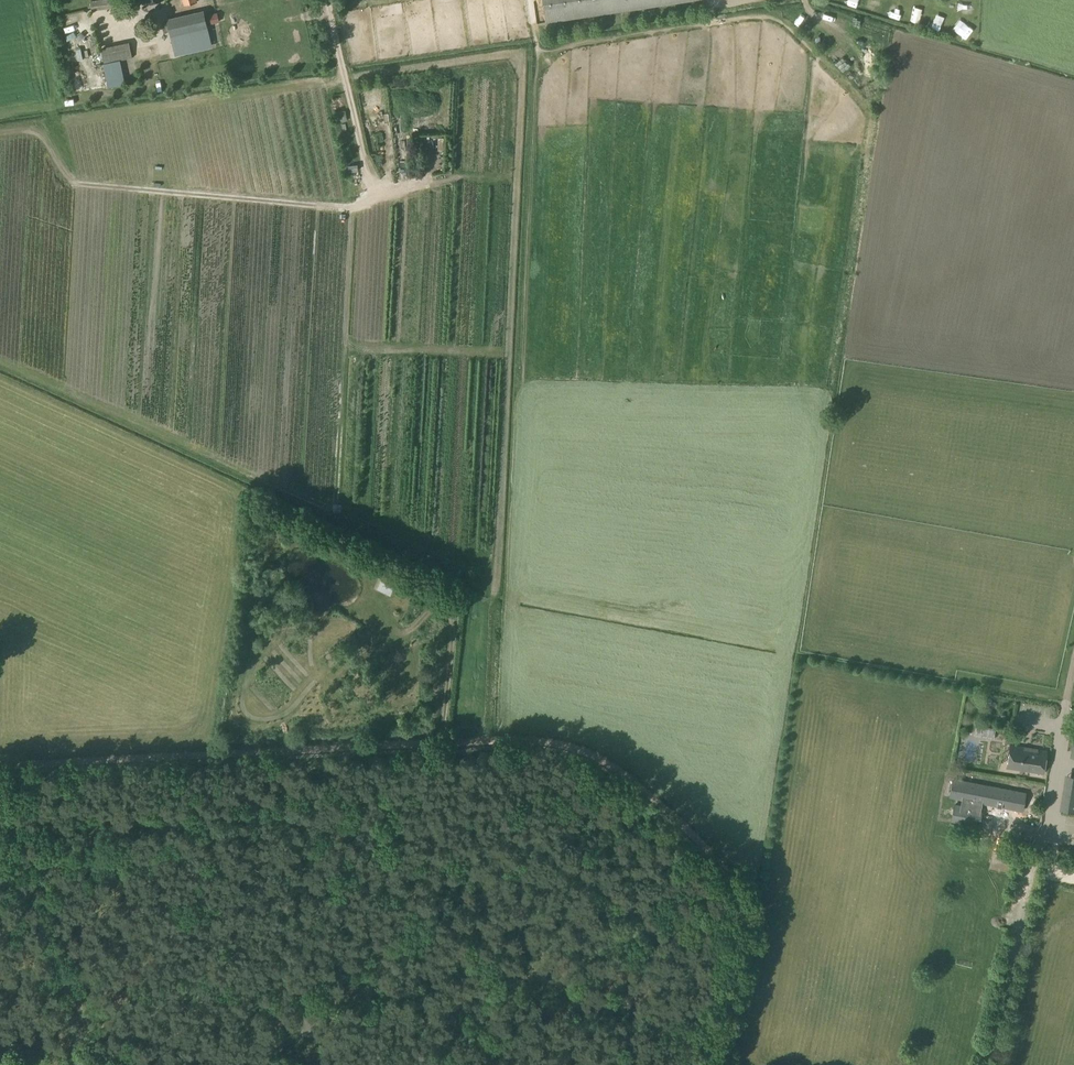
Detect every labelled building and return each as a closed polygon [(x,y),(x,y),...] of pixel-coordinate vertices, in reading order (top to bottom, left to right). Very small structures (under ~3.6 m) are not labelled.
[(90,1),(91,11),(119,7),(118,0),(100,0),(90,1)] [(924,5),(912,3),(911,18),(923,19),(924,5)] [(232,18),(231,7),(221,9),(223,19),(232,18)] [(203,11),(166,19),(171,40),(172,40),(208,31),(203,11)] [(218,12),(209,15),(212,25),(221,23),(218,12)] [(79,28),(89,25),(87,18),(77,21),(79,28)] [(300,23),(290,24),(291,35),(301,34),(300,23)] [(81,40),(92,39),(90,30),(72,32),(73,40),(81,39),(81,40)] [(208,31),(172,40),(175,53),(211,44),(208,31)] [(128,43),(100,50),(109,89),(122,86),(117,61),(132,57),(128,43)] [(355,97),(367,97),(366,80),(354,80),(355,97)] [(326,110),(315,112),(318,124),(329,122),(326,110)] [(332,174),(336,163),(326,160),(322,171),(332,174)] [(1033,737),(1034,728),(1024,726),(1022,735),(1033,737)] [(1009,745),(1006,768),(1042,773),(1045,750),(1009,745)] [(954,779),(950,797),(963,799),(961,805),(980,809),(981,803),(1016,810),(1019,791),(960,780),(954,779)] [(952,820),(951,821),(965,824),(967,815),(980,818),(982,810),(980,809),(961,805),(955,804),(952,820)] [(325,1024),(310,1023),(319,1035),(324,1036),(325,1024)]
